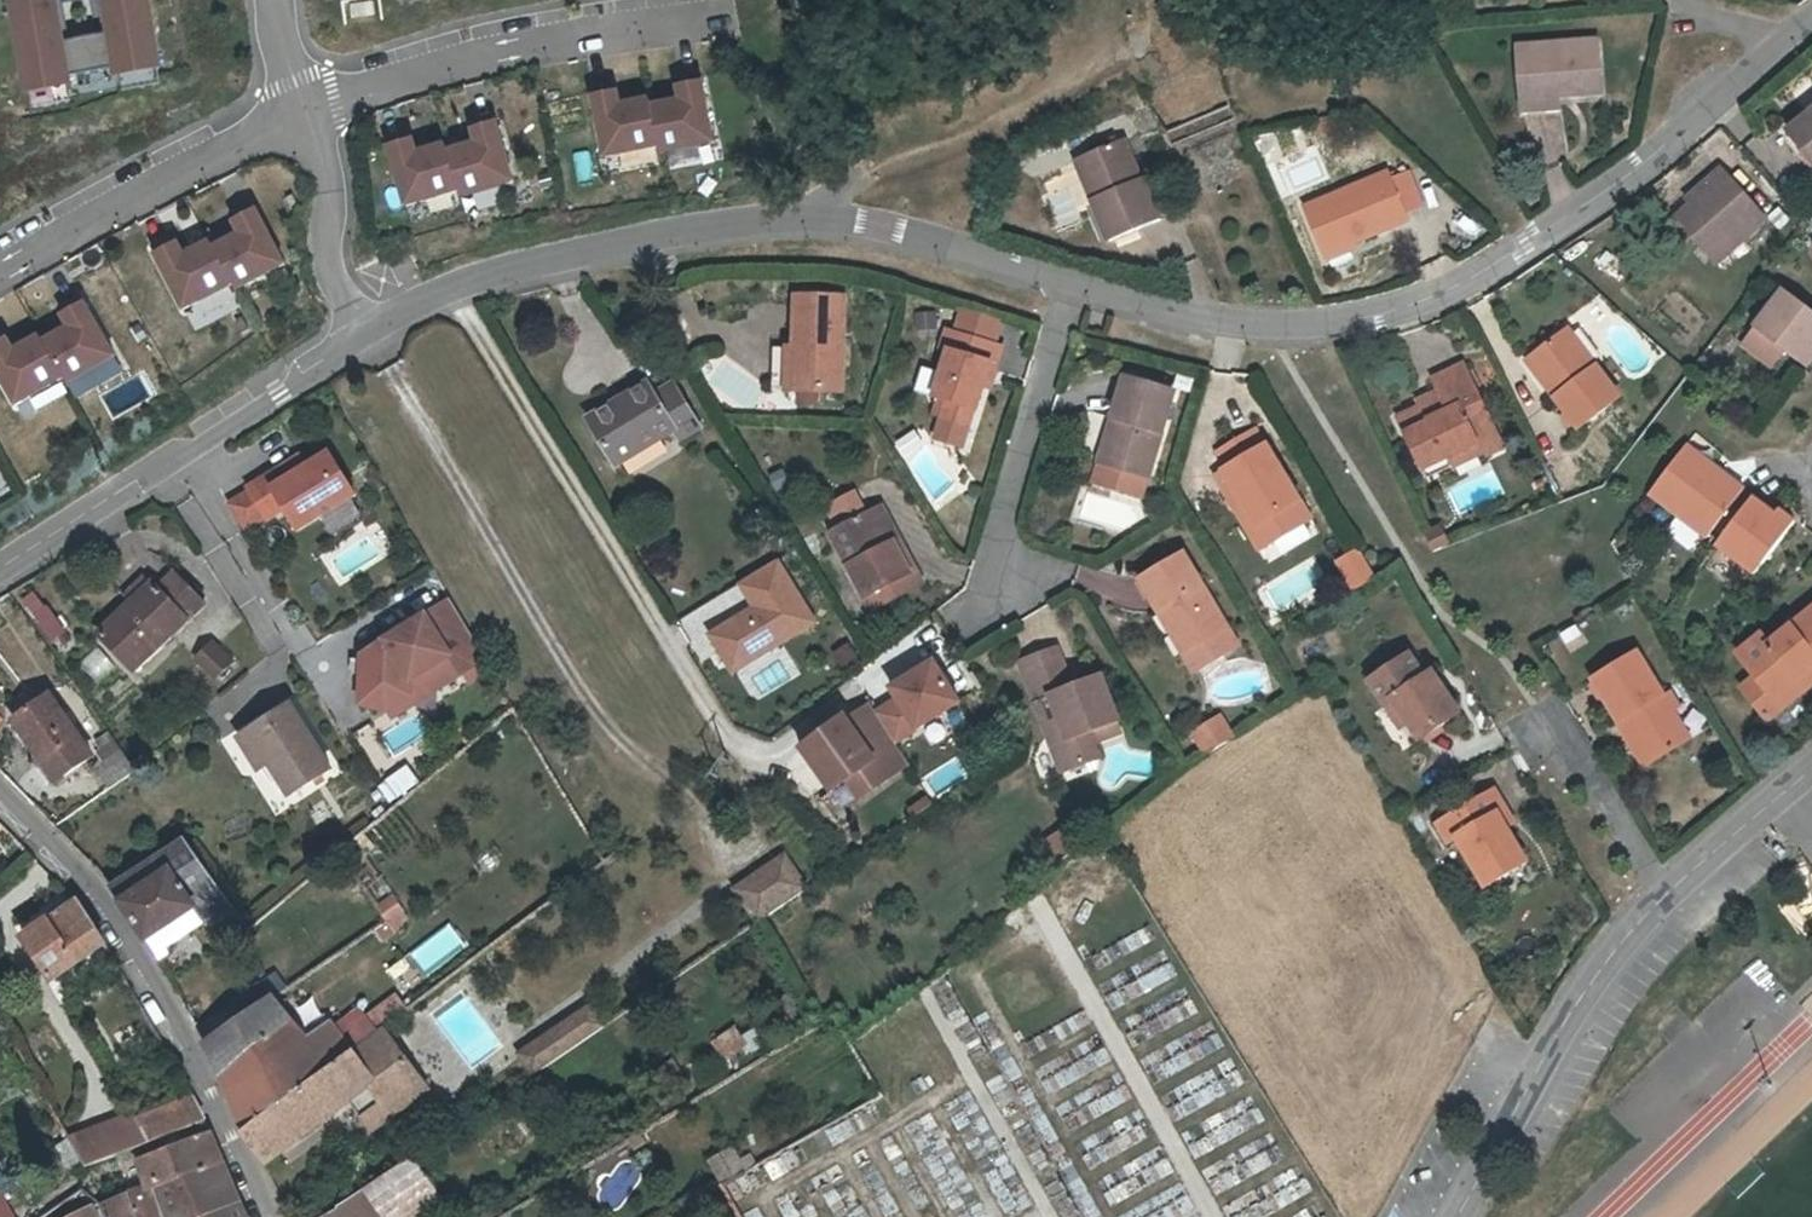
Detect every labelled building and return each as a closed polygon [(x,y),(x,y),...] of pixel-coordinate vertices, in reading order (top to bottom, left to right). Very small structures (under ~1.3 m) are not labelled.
[(27,101),(80,92),(64,0),(9,0),(27,101)] [(119,84),(172,75),(159,0),(104,0),(119,84)] [(1523,97),(1559,95),(1603,92),(1600,40),(1519,45),(1523,97)] [(683,103),(656,108),(665,158),(721,148),(709,84),(680,89),(683,103)] [(625,92),(595,97),(608,162),(662,152),(652,102),(628,106),(625,92)] [(1560,110),(1559,95),(1523,97),(1524,112),(1560,110)] [(1792,133),(1811,157),(1811,117),(1792,133)] [(480,145),(452,153),(467,205),(523,189),(504,123),(476,131),(480,145)] [(1104,193),(1096,196),(1112,238),(1164,218),(1148,176),(1143,178),(1139,168),(1143,167),(1131,136),(1090,153),(1104,193)] [(418,140),(390,148),(408,212),(461,197),(447,147),(422,154),(418,140)] [(1081,157),(1096,196),(1104,193),(1090,153),(1081,157)] [(1699,202),(1679,219),(1718,264),(1769,220),(1724,170),(1693,195),(1699,202)] [(1411,174),(1394,180),(1391,173),(1310,207),(1329,255),(1412,220),(1409,215),(1426,207),(1411,174)] [(240,238),(218,250),(242,296),(292,270),(261,211),(233,225),(240,238)] [(183,244),(157,258),(188,317),(238,291),(213,244),(190,256),(183,244)] [(1811,360),(1811,346),(1811,345),(1811,314),(1781,289),(1751,326),(1804,369),(1811,360)] [(803,348),(800,388),(846,389),(849,296),(800,295),(798,348),(803,348)] [(69,330),(47,343),(72,389),(121,362),(88,304),(63,318),(69,330)] [(971,309),(964,334),(999,344),(1006,319),(971,309)] [(1563,394),(1555,400),(1576,430),(1619,399),(1571,330),(1535,355),(1563,394)] [(946,438),(972,445),(979,424),(983,408),(986,409),(992,388),(998,364),(1004,366),(1010,346),(999,344),(964,334),(955,332),(951,348),(958,350),(945,397),(957,400),(953,416),(946,438)] [(0,346),(0,379),(20,413),(68,385),(40,338),(19,351),(12,339),(0,346)] [(783,388),(800,388),(803,348),(798,348),(785,347),(783,388)] [(1528,360),(1555,400),(1563,394),(1535,355),(1528,360)] [(1478,440),(1480,445),(1499,437),(1465,363),(1432,378),(1438,391),(1428,395),(1432,402),(1419,408),(1405,415),(1427,463),(1478,440)] [(998,390),(1004,366),(998,364),(992,388),(998,390)] [(1125,413),(1109,458),(1149,472),(1177,389),(1130,373),(1117,410),(1125,413)] [(648,386),(589,422),(616,466),(673,430),(683,444),(701,433),(674,390),(656,400),(648,386)] [(1416,401),(1419,408),(1432,402),(1428,395),(1416,401)] [(1101,455),(1109,458),(1125,413),(1117,410),(1101,455)] [(1221,447),(1231,465),(1266,445),(1256,427),(1221,447)] [(1482,449),(1480,445),(1478,440),(1427,463),(1431,474),(1482,449)] [(1234,485),(1266,541),(1311,515),(1269,443),(1266,445),(1231,465),(1216,473),(1226,490),(1234,485)] [(1650,494),(1706,539),(1743,492),(1741,490),(1742,487),(1716,467),(1712,463),(1707,468),(1684,449),(1650,494)] [(305,450),(227,495),(249,534),(291,510),(304,533),(364,499),(336,451),(313,464),(305,450)] [(1257,546),(1266,541),(1234,485),(1226,490),(1257,546)] [(1794,521),(1776,508),(1771,514),(1766,510),(1750,497),(1714,543),(1752,573),(1794,521)] [(883,504),(872,510),(888,540),(892,538),(911,571),(868,594),(874,607),(924,580),(883,504)] [(1771,504),(1766,510),(1771,514),(1776,508),(1771,504)] [(888,540),(872,510),(833,531),(868,594),(911,571),(892,538),(888,540)] [(1421,531),(1429,551),(1446,544),(1437,524),(1421,531)] [(1140,573),(1160,607),(1168,602),(1194,644),(1229,625),(1184,548),(1140,573)] [(1361,550),(1341,562),(1355,587),(1376,576),(1361,550)] [(778,557),(732,580),(746,607),(701,630),(723,673),(813,627),(778,557)] [(157,589),(152,583),(131,601),(98,631),(132,669),(202,605),(174,574),(157,589)] [(123,592),(131,601),(152,583),(144,574),(123,592)] [(452,597),(363,651),(361,706),(389,711),(396,722),(489,661),(452,597)] [(1168,602),(1160,607),(1184,650),(1191,646),(1194,644),(1168,602)] [(1806,687),(1811,683),(1811,608),(1768,643),(1761,634),(1742,650),(1760,673),(1777,696),(1799,678),(1806,687)] [(1238,640),(1229,625),(1194,644),(1191,646),(1201,662),(1238,640)] [(830,649),(842,673),(861,664),(850,640),(830,649)] [(1066,728),(1051,733),(1060,761),(1098,748),(1093,733),(1089,720),(1117,711),(1103,670),(1075,679),(1071,666),(1062,640),(1025,652),(1038,692),(1052,688),(1066,728)] [(210,647),(195,661),(209,676),(223,663),(210,647)] [(1624,717),(1650,757),(1687,735),(1670,707),(1661,692),(1636,651),(1592,678),(1618,721),(1624,717)] [(1394,701),(1409,725),(1418,739),(1459,714),(1433,673),(1425,679),(1410,656),(1369,682),(1384,707),(1394,701)] [(899,702),(880,714),(900,747),(918,736),(921,739),(970,709),(941,663),(893,692),(899,702)] [(1770,716),(1806,687),(1799,678),(1777,696),(1760,673),(1745,685),(1770,716)] [(1670,687),(1661,692),(1670,707),(1678,702),(1670,687)] [(1038,692),(1051,733),(1066,728),(1052,688),(1038,692)] [(53,696),(18,721),(59,779),(93,756),(53,696)] [(1399,731),(1409,725),(1394,701),(1384,707),(1399,731)] [(250,731),(269,761),(291,795),(333,768),(291,704),(250,731)] [(871,710),(804,755),(836,802),(852,791),(863,807),(914,773),(871,710)] [(1122,724),(1117,711),(1089,720),(1093,733),(1122,724)] [(1196,731),(1208,750),(1233,735),(1221,716),(1196,731)] [(1642,762),(1650,757),(1624,717),(1618,721),(1642,762)] [(259,766),(269,761),(250,731),(240,736),(259,766)] [(110,736),(95,746),(102,758),(92,765),(105,785),(132,766),(129,763),(110,736)] [(403,760),(376,781),(391,801),(418,780),(403,760)] [(1452,848),(1460,843),(1491,890),(1531,865),(1500,816),(1506,812),(1494,793),(1440,828),(1452,848)] [(1068,833),(1062,837),(1070,851),(1077,848),(1068,833)] [(198,908),(207,923),(233,908),(185,841),(113,884),(146,941),(198,908)] [(786,857),(738,889),(760,922),(807,890),(786,857)] [(371,908),(395,929),(409,913),(384,892),(371,908)] [(55,976),(105,944),(79,900),(26,934),(51,978),(55,976)] [(155,955),(207,923),(198,908),(146,941),(155,955)] [(405,952),(423,977),(464,948),(446,923),(405,952)] [(1811,1017),(1811,993),(1800,1005),(1811,1017)] [(204,1043),(218,1070),(284,1025),(287,1022),(269,998),(204,1043)] [(334,1019),(301,1042),(322,1071),(327,1067),(354,1047),(382,1026),(367,1005),(338,1025),(334,1019)] [(593,1006),(538,1042),(551,1062),(606,1025),(593,1006)] [(711,1040),(723,1066),(764,1047),(752,1021),(711,1040)] [(243,1131),(322,1071),(301,1042),(298,1044),(284,1025),(218,1070),(232,1096),(228,1100),(243,1131)] [(424,1083),(382,1026),(354,1047),(379,1078),(387,1072),(403,1102),(424,1083)] [(536,1072),(551,1062),(538,1042),(523,1052),(536,1072)] [(379,1078),(354,1047),(327,1067),(322,1071),(243,1131),(264,1162),(350,1100),(353,1097),(365,1113),(363,1114),(374,1127),(403,1102),(387,1072),(379,1078)] [(140,1123),(152,1143),(203,1122),(192,1102),(140,1123)] [(132,1151),(152,1143),(140,1123),(134,1112),(67,1139),(83,1168),(84,1170),(132,1151)] [(239,1203),(209,1137),(139,1166),(150,1191),(181,1178),(199,1216),(207,1216),(239,1203)] [(712,1162),(726,1187),(761,1168),(754,1156),(745,1161),(737,1148),(712,1162)] [(764,1162),(770,1177),(795,1168),(789,1152),(764,1162)] [(385,1173),(412,1213),(438,1197),(411,1156),(397,1165),(385,1173)] [(362,1188),(379,1214),(381,1216),(406,1216),(412,1213),(385,1173),(362,1188)] [(181,1178),(150,1191),(161,1216),(199,1216),(181,1178)] [(379,1214),(362,1188),(336,1206),(339,1211),(329,1216),(373,1216),(379,1214)] [(129,1198),(137,1216),(161,1216),(150,1191),(129,1198)] [(129,1198),(101,1210),(105,1216),(137,1216),(129,1198)] [(239,1203),(207,1216),(245,1216),(239,1203)]
